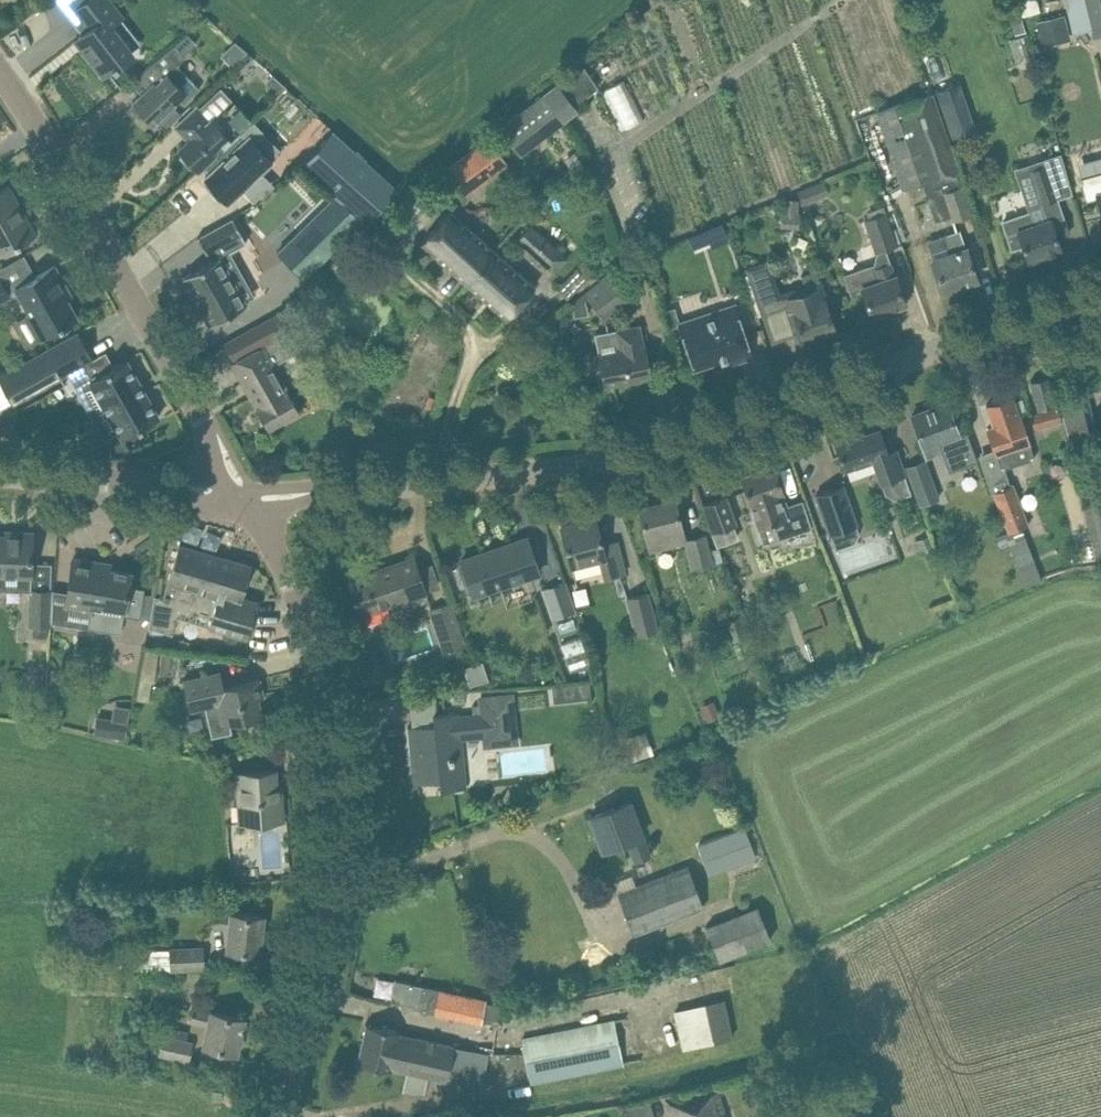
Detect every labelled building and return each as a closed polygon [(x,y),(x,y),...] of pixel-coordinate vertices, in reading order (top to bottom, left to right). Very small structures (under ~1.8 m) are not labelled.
[(119,65),(118,64),(133,53),(111,25),(122,17),(109,0),(85,0),(74,9),(89,27),(80,34),(88,45),(83,49),(103,75),(114,67),(115,68),(119,65)] [(1024,11),(1025,10),(1026,14),(1045,11),(1044,0),(1023,0),(1024,11)] [(1094,34),(1100,33),(1100,0),(1086,0),(1094,34)] [(1063,13),(1036,20),(1040,36),(1067,29),(1063,13)] [(187,33),(174,44),(183,54),(196,42),(187,33)] [(147,81),(152,87),(148,91),(146,89),(128,106),(141,120),(146,115),(153,123),(179,98),(183,103),(199,88),(177,64),(185,56),(183,54),(174,44),(130,81),(138,90),(147,81)] [(558,81),(572,100),(594,84),(580,64),(558,81)] [(266,79),(266,88),(275,98),(285,87),(271,74),(266,79)] [(620,129),(645,119),(628,77),(603,87),(620,129)] [(959,84),(933,92),(948,139),(975,130),(959,84)] [(933,92),(878,110),(903,186),(922,180),(935,219),(949,215),(951,221),(971,214),(962,185),(963,185),(948,139),(933,92)] [(518,148),(559,116),(543,96),(502,127),(518,148)] [(247,113),(242,109),(227,122),(218,113),(212,119),(211,118),(209,119),(197,106),(176,126),(188,139),(179,148),(183,153),(180,156),(190,168),(194,164),(198,169),(201,166),(204,163),(223,145),(219,141),(222,138),(226,142),(230,138),(226,134),(247,113)] [(204,163),(201,166),(208,173),(205,176),(209,181),(206,184),(220,199),(223,196),(228,200),(271,159),(268,155),(252,139),(249,135),(246,137),(239,130),(238,130),(230,138),(226,142),(223,145),(204,163)] [(332,131),(303,164),(338,195),(337,196),(366,221),(368,223),(395,188),(332,131)] [(464,196),(507,163),(488,138),(445,171),(464,196)] [(1022,244),(1028,261),(1061,250),(1057,236),(1069,232),(1063,214),(1063,215),(1057,198),(1058,197),(1047,164),(1030,170),(1041,203),(1043,202),(1048,219),(1035,224),(1031,211),(1003,220),(1012,247),(1022,244)] [(1100,207),(1100,173),(1082,178),(1087,198),(1098,195),(1100,207)] [(802,204),(829,193),(823,179),(797,190),(802,204)] [(9,184),(0,189),(0,253),(36,233),(21,205),(17,208),(6,189),(10,187),(9,184)] [(337,196),(279,249),(305,277),(321,262),(366,221),(337,196)] [(784,197),(783,215),(798,216),(798,211),(799,198),(784,197)] [(492,247),(450,210),(421,242),(464,280),(492,247)] [(895,246),(884,213),(864,220),(874,253),(895,246)] [(246,303),(237,287),(247,281),(238,267),(229,272),(220,257),(246,242),(241,234),(242,233),(232,216),(197,236),(207,253),(208,253),(211,260),(183,276),(194,295),(192,296),(198,305),(199,305),(210,324),(246,303)] [(723,221),(706,228),(713,249),(731,241),(723,221)] [(342,255),(357,270),(368,259),(361,252),(370,243),(378,251),(389,239),(375,224),(342,255)] [(531,224),(516,239),(543,265),(558,249),(555,246),(531,224)] [(927,241),(936,269),(943,290),(976,278),(966,247),(965,247),(959,229),(927,241)] [(535,285),(492,247),(464,280),(506,318),(535,285)] [(772,278),(765,259),(746,265),(753,285),(772,278)] [(874,265),(844,274),(850,291),(862,287),(871,314),(904,303),(895,275),(890,262),(875,267),(874,265)] [(30,314),(26,316),(38,339),(77,317),(61,288),(66,286),(54,265),(15,288),(30,314)] [(578,266),(557,288),(567,298),(589,277),(578,266)] [(631,296),(611,271),(583,293),(604,318),(631,296)] [(11,295),(0,276),(0,301),(11,295)] [(817,333),(834,327),(819,281),(782,294),(800,346),(819,339),(817,333)] [(734,305),(680,323),(694,366),(713,360),(715,367),(751,355),(734,305)] [(224,341),(235,360),(231,362),(268,428),(299,410),(269,356),(295,342),(278,311),(224,341)] [(604,386),(652,376),(641,324),(595,334),(599,353),(598,354),(600,367),(596,370),(598,380),(603,381),(604,386)] [(93,357),(78,332),(0,376),(0,381),(12,403),(93,357)] [(89,379),(106,410),(94,417),(105,437),(118,430),(122,437),(159,416),(126,359),(89,379)] [(1055,405),(1047,376),(1031,380),(1038,409),(1055,405)] [(1059,398),(1071,448),(1100,440),(1088,391),(1059,398)] [(1011,396),(986,404),(993,425),(987,427),(994,448),(994,449),(1001,469),(1003,468),(1034,458),(1028,441),(1029,441),(1027,437),(1024,427),(1032,424),(1030,415),(1028,415),(1021,397),(1013,400),(1011,396)] [(946,402),(912,415),(919,435),(924,447),(938,442),(948,468),(976,457),(967,432),(959,435),(946,402)] [(1059,407),(1030,415),(1032,424),(1033,427),(1063,419),(1059,407)] [(851,431),(833,437),(841,458),(842,461),(843,464),(844,468),(871,458),(880,483),(882,482),(885,492),(895,497),(910,492),(905,475),(903,470),(896,449),(887,452),(879,428),(853,437),(851,431)] [(919,505),(939,498),(925,460),(905,466),(919,505)] [(787,506),(782,492),(783,491),(773,464),(741,475),(756,517),(771,512),(780,537),(811,526),(802,500),(787,506)] [(1009,485),(991,492),(1019,566),(1034,560),(1026,541),(1019,544),(1013,529),(1021,526),(1028,523),(1013,484),(1009,485)] [(844,486),(817,495),(831,534),(857,525),(844,486)] [(714,533),(736,524),(725,495),(703,504),(714,533)] [(666,531),(682,527),(674,498),(639,507),(650,551),(669,546),(666,531)] [(609,576),(625,572),(617,540),(602,544),(595,518),(594,518),(595,520),(581,524),(580,522),(561,527),(571,565),(604,557),(609,576)] [(0,534),(0,590),(1,590),(3,574),(31,575),(33,531),(18,531),(18,535),(0,534)] [(685,538),(691,567),(722,561),(719,548),(710,550),(706,533),(685,538)] [(494,548),(462,560),(474,594),(540,572),(528,537),(502,545),(504,550),(496,552),(494,548)] [(150,618),(148,626),(171,633),(176,616),(208,626),(225,631),(246,638),(257,601),(242,596),(251,565),(179,544),(173,565),(167,581),(168,581),(163,597),(160,596),(154,594),(150,618)] [(65,605),(91,609),(88,627),(121,632),(124,609),(139,612),(138,617),(140,617),(144,588),(129,585),(131,572),(109,569),(110,563),(73,557),(65,605)] [(348,579),(359,614),(426,591),(414,557),(389,565),(390,569),(382,572),(381,568),(348,579)] [(543,589),(553,619),(575,611),(564,581),(543,589)] [(29,624),(33,624),(32,636),(46,636),(47,625),(49,625),(51,590),(31,589),(29,624)] [(627,596),(636,634),(657,629),(648,591),(627,596)] [(450,601),(430,608),(444,651),(464,644),(460,630),(450,601)] [(264,696),(260,678),(224,686),(220,670),(212,673),(183,679),(190,709),(206,706),(213,735),(230,731),(229,722),(262,715),(258,697),(264,696)] [(589,683),(558,686),(560,702),(591,699),(589,683)] [(512,728),(515,728),(513,713),(511,713),(509,697),(512,696),(512,695),(481,698),(481,704),(472,705),(473,715),(457,717),(456,712),(433,714),(434,724),(408,727),(410,752),(414,751),(417,783),(439,780),(440,789),(464,787),(459,737),(484,735),(485,744),(516,741),(516,740),(514,740),(512,728)] [(97,717),(95,732),(125,737),(128,722),(97,717)] [(276,795),(274,770),(237,772),(240,821),(282,819),(281,795),(276,795)] [(643,835),(629,801),(590,816),(603,850),(627,840),(635,861),(650,856),(642,835),(643,835)] [(745,826),(698,844),(710,875),(757,857),(745,826)] [(619,890),(617,891),(634,934),(705,907),(688,864),(636,884),(619,890)] [(771,940),(758,905),(707,924),(719,960),(771,940)] [(230,927),(228,948),(259,951),(262,915),(214,910),(212,925),(230,927)] [(203,950),(127,952),(128,969),(170,968),(170,969),(204,968),(203,950)] [(395,979),(391,1000),(405,1003),(458,1015),(462,994),(409,982),(395,979)] [(725,997),(674,1008),(683,1047),(733,1037),(725,997)] [(209,1025),(204,1045),(236,1052),(244,1018),(193,1007),(190,1020),(209,1025)] [(613,1018),(522,1038),(531,1082),(623,1063),(613,1018)] [(406,1070),(413,1036),(400,1033),(400,1031),(366,1023),(357,1062),(392,1070),(392,1067),(406,1070)] [(163,1034),(158,1052),(189,1059),(193,1042),(163,1034)] [(477,1050),(413,1036),(406,1070),(470,1085),(477,1050)] [(718,1091),(675,1105),(679,1116),(726,1116),(718,1091)]
